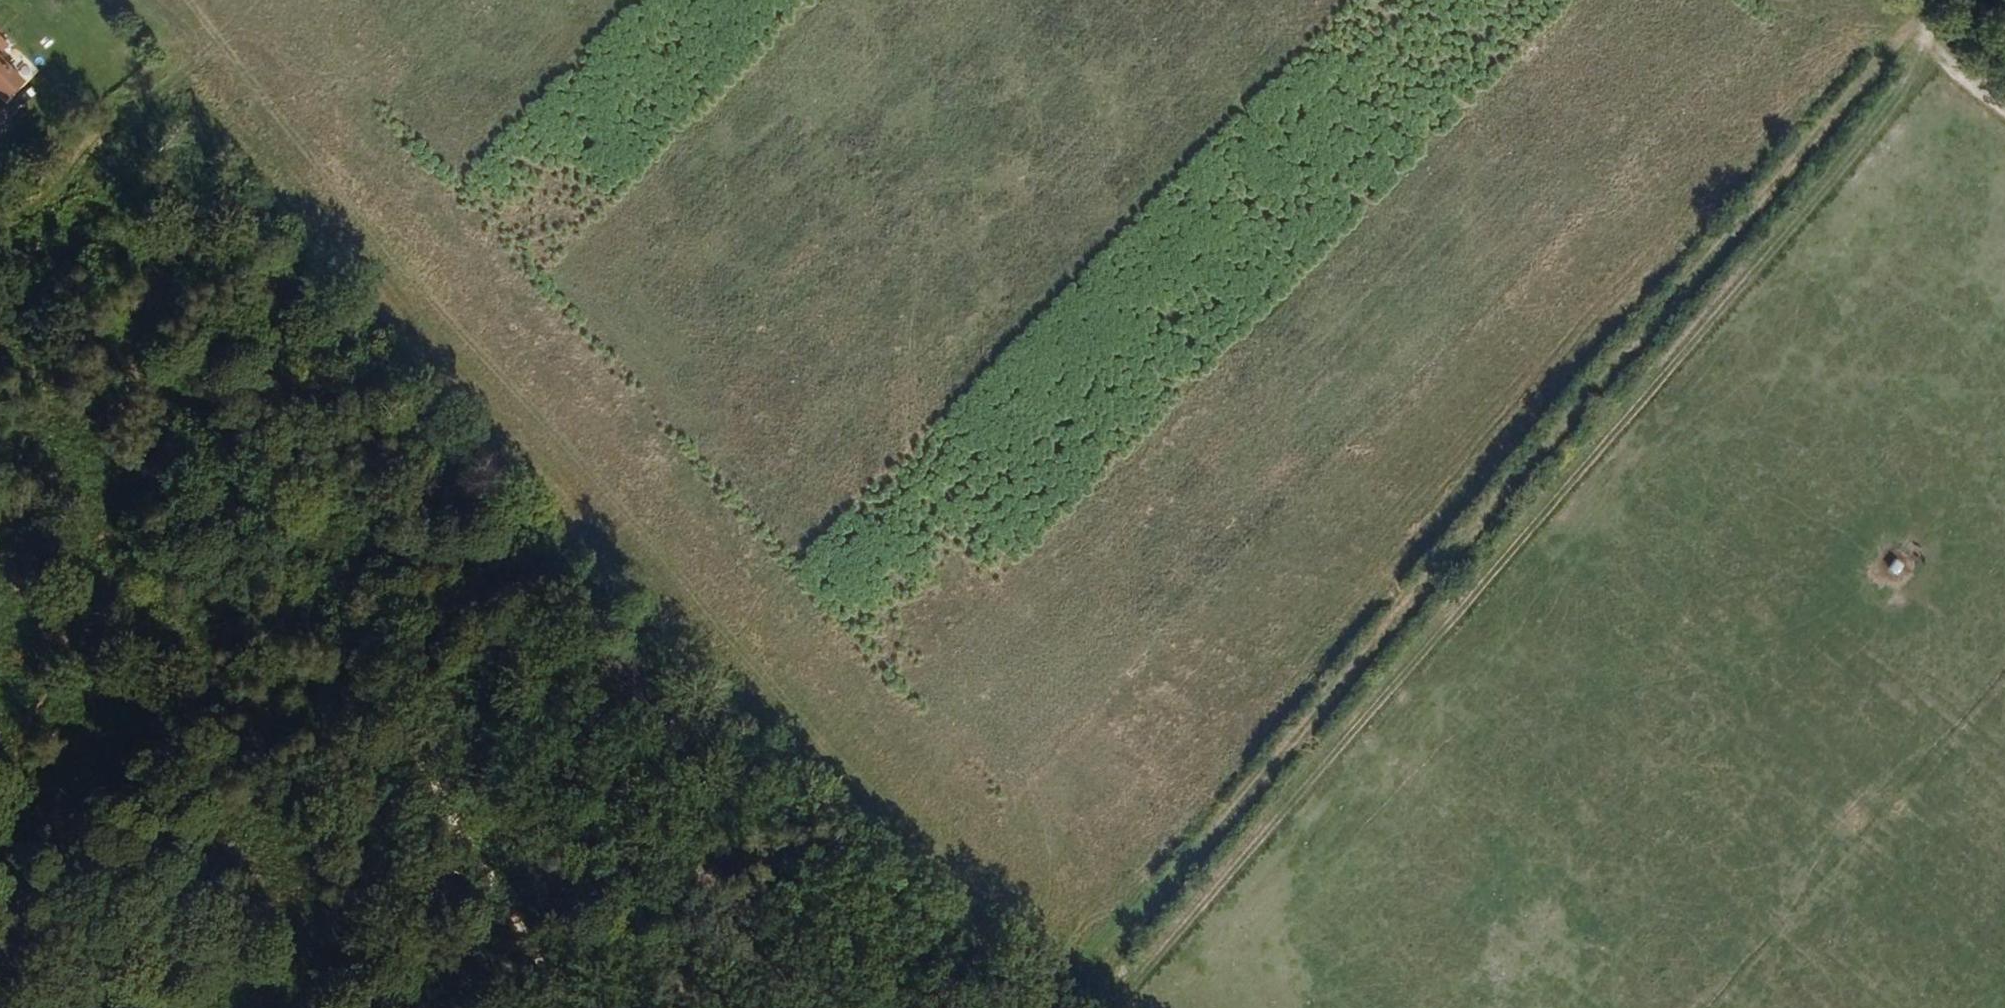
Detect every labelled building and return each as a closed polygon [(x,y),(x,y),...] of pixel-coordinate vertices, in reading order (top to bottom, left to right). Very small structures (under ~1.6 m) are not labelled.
[(25,74),(0,48),(0,93),(3,96),(25,74)]
